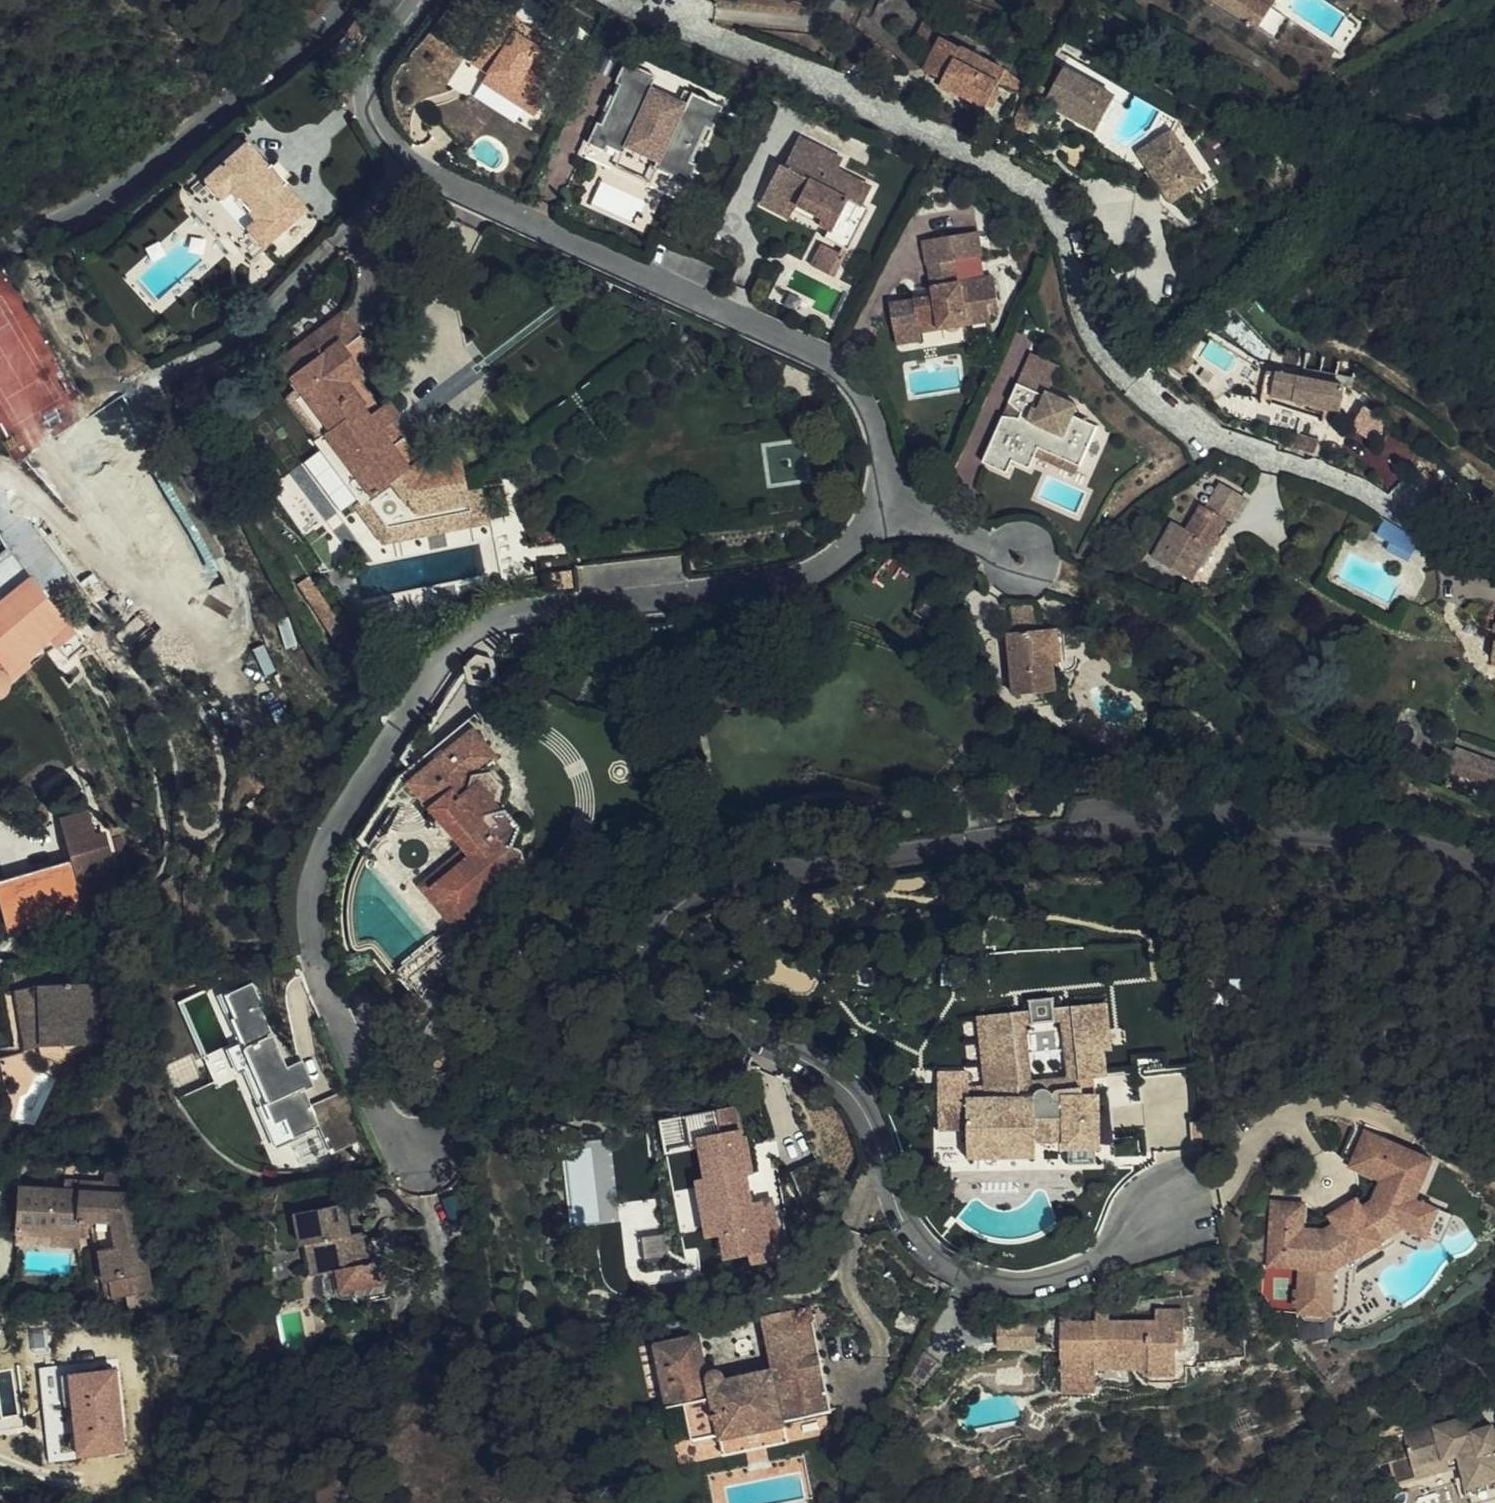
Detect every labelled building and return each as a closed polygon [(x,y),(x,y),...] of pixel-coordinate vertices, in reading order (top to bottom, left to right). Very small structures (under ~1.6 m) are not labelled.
[(1257,24),(1272,0),(1219,0),(1257,24)] [(522,97),(532,104),(537,96),(528,89),(551,53),(535,42),(509,25),(515,16),(498,5),(477,38),(472,44),(452,27),(424,57),(442,76),(443,77),(463,59),(481,69),(504,84),(498,93),(517,105),(522,97)] [(938,36),(940,37),(946,24),(921,11),(908,38),(931,49),(938,36)] [(357,15),(339,36),(353,46),(369,24),(357,15)] [(509,25),(535,42),(541,33),(515,16),(509,25)] [(424,57),(452,27),(453,26),(446,20),(418,50),(424,57)] [(472,44),(477,38),(458,21),(453,26),(452,27),(472,44)] [(1002,70),(940,37),(938,36),(931,49),(920,70),(939,79),(937,84),(981,107),(995,79),(1013,88),(1017,83),(1002,70)] [(413,69),(424,57),(418,50),(417,50),(413,69)] [(613,80),(607,93),(611,95),(605,108),(602,107),(597,118),(591,116),(580,139),(599,147),(602,142),(615,148),(618,149),(621,143),(650,156),(648,163),(651,164),(664,170),(662,175),(681,183),(692,160),(686,156),(691,145),(693,141),(681,136),(684,130),(696,136),(697,134),(701,123),(707,126),(718,101),(687,86),(682,98),(645,82),(651,70),(619,55),(608,77),(613,80)] [(431,86),(442,76),(424,57),(413,69),(431,86)] [(1053,82),(1061,66),(1054,62),(1046,78),(1053,82)] [(1093,125),(1112,91),(1062,64),(1061,66),(1053,82),(1044,99),(1093,125)] [(476,79),(498,93),(504,84),(481,69),(476,79)] [(1036,100),(1042,83),(1033,78),(1026,94),(1036,100)] [(611,95),(607,93),(603,91),(596,104),(602,107),(605,108),(611,95)] [(527,111),(532,104),(522,97),(517,105),(527,111)] [(1179,146),(1169,129),(1134,150),(1144,166),(1179,146)] [(697,148),(702,137),(697,134),(696,136),(684,130),(681,136),(693,141),(691,145),(697,148)] [(775,158),(754,200),(784,216),(788,209),(823,227),(820,234),(837,242),(844,246),(864,204),(858,201),(867,181),(834,164),(839,153),(795,131),(780,161),(775,158)] [(264,245),(305,205),(282,179),(284,178),(272,165),(270,166),(247,141),(204,179),(223,199),(232,191),(255,217),(246,226),(264,245)] [(618,149),(615,148),(610,160),(645,177),(651,164),(648,163),(650,156),(621,143),(618,149)] [(1179,146),(1144,166),(1164,200),(1199,179),(1179,146)] [(223,199),(204,179),(190,191),(251,257),(264,245),(246,226),(255,217),(232,191),(223,199)] [(1131,189),(1101,184),(1097,213),(1126,217),(1131,189)] [(784,216),(754,200),(751,207),(782,222),(784,216)] [(784,216),(820,234),(823,227),(788,209),(784,216)] [(958,230),(973,228),(972,215),(957,218),(958,230)] [(975,228),(973,228),(958,230),(943,233),(947,258),(952,257),(980,253),(975,228)] [(947,258),(943,233),(916,237),(920,262),(922,262),(933,260),(947,258)] [(807,261),(824,270),(829,259),(834,249),(817,241),(807,261)] [(836,262),(844,246),(837,242),(834,249),(829,259),(836,262)] [(956,277),(952,257),(947,258),(933,260),(938,280),(956,277)] [(831,273),(836,262),(829,259),(824,270),(831,273)] [(989,271),(956,277),(938,280),(933,260),(922,262),(928,292),(883,299),(888,322),(913,318),(916,327),(987,316),(983,298),(994,296),(989,271)] [(293,392),(320,435),(333,436),(388,436),(384,430),(399,419),(389,405),(380,411),(357,376),(364,371),(360,363),(375,353),(348,314),(281,359),(299,388),(293,392)] [(917,334),(916,327),(913,318),(888,322),(891,338),(917,334)] [(1267,384),(1271,369),(1262,368),(1258,382),(1267,384)] [(1293,373),(1271,369),(1267,384),(1278,387),(1291,389),(1290,398),(1289,400),(1320,406),(1330,408),(1339,410),(1344,380),(1293,371),(1293,373)] [(969,398),(978,403),(986,383),(977,380),(969,398)] [(1291,389),(1278,387),(1276,397),(1290,398),(1291,389)] [(1035,453),(1076,469),(1092,429),(1070,420),(1073,408),(1033,392),(1030,397),(1011,389),(1003,407),(1016,418),(1013,424),(997,422),(978,468),(1003,479),(1009,466),(1026,473),(1031,461),(1035,453)] [(1329,415),(1330,408),(1320,406),(1319,413),(1329,415)] [(1016,418),(1003,407),(997,422),(1013,424),(1016,418)] [(333,436),(320,435),(321,436),(315,440),(360,506),(368,500),(396,542),(425,537),(423,507),(421,469),(403,441),(395,447),(388,436),(333,436)] [(1072,477),(1076,469),(1035,453),(1031,461),(1072,477)] [(423,507),(425,537),(492,527),(489,508),(466,510),(463,489),(460,465),(422,470),(421,469),(423,507)] [(1168,519),(1147,555),(1186,578),(1222,518),(1225,520),(1240,496),(1216,481),(1202,506),(1197,503),(1182,527),(1168,519)] [(466,510),(489,508),(486,487),(463,489),(466,510)] [(1385,537),(1389,531),(1375,524),(1371,531),(1385,537)] [(1413,543),(1389,531),(1385,537),(1380,547),(1405,560),(1413,543)] [(44,585),(35,575),(30,578),(13,558),(0,567),(0,692),(1,693),(7,690),(12,685),(14,680),(12,672),(54,635),(72,657),(89,643),(56,601),(44,585)] [(57,576),(44,585),(56,601),(68,592),(57,576)] [(1012,607),(1014,634),(1040,631),(1037,604),(1012,607)] [(1491,628),(1489,628),(1484,648),(1494,650),(1494,615),(1491,628)] [(1040,631),(1014,634),(1009,634),(1015,698),(1058,693),(1056,664),(1065,664),(1061,629),(1040,631)] [(1484,648),(1482,655),(1494,658),(1494,650),(1484,648)] [(412,780),(466,847),(472,854),(435,885),(459,914),(485,893),(525,860),(513,844),(522,824),(508,808),(503,809),(491,812),(502,784),(492,771),(476,774),(496,758),(497,756),(475,728),(412,780)] [(1447,766),(1454,750),(1444,746),(1437,762),(1447,766)] [(515,781),(496,758),(476,774),(492,771),(502,784),(491,812),(503,809),(515,781)] [(64,818),(72,842),(103,832),(95,808),(64,818)] [(17,933),(69,917),(86,912),(93,910),(85,884),(121,873),(108,831),(103,832),(72,842),(77,860),(1,882),(17,933)] [(472,854),(466,847),(422,883),(456,924),(488,897),(485,893),(459,914),(435,885),(472,854)] [(86,912),(69,917),(73,929),(84,926),(86,929),(91,927),(86,912)] [(1067,954),(1068,966),(1106,963),(1107,973),(1114,1035),(1137,1032),(1134,999),(1132,980),(1130,962),(1129,954),(1151,952),(1147,923),(1082,930),(1084,953),(1067,954)] [(1151,960),(1151,952),(1129,954),(1130,962),(1151,960)] [(1132,980),(1134,999),(1143,998),(1141,979),(1132,980)] [(39,1046),(40,1046),(91,1043),(103,1043),(100,981),(37,985),(39,1046)] [(285,1118),(293,1137),(320,1125),(333,1152),(359,1141),(339,1094),(312,1105),(305,1089),(310,1086),(298,1061),(287,1067),(260,1009),(263,1007),(253,982),(227,994),(236,1016),(232,1019),(243,1043),(269,1102),(265,1104),(274,1123),(285,1118)] [(22,1051),(39,1046),(37,985),(13,990),(22,1051)] [(91,1043),(40,1046),(41,1054),(61,1061),(91,1043)] [(276,1145),(293,1137),(285,1118),(274,1123),(265,1104),(269,1102),(243,1043),(229,1049),(239,1073),(243,1071),(276,1145)] [(22,1051),(0,1056),(0,1062),(3,1076),(26,1071),(22,1051)] [(1191,1109),(1189,1079),(1159,1080),(1162,1111),(1191,1109)] [(740,1135),(734,1102),(680,1113),(685,1146),(698,1144),(703,1173),(695,1175),(701,1199),(712,1208),(716,1231),(722,1230),(726,1249),(769,1240),(761,1199),(751,1200),(746,1174),(760,1171),(757,1157),(749,1158),(745,1134),(740,1135)] [(643,1157),(648,1156),(662,1153),(656,1120),(638,1124),(643,1157)] [(1427,1235),(1439,1206),(1417,1195),(1432,1157),(1365,1128),(1351,1164),(1381,1178),(1373,1198),(1362,1205),(1357,1197),(1329,1213),(1334,1223),(1326,1229),(1326,1227),(1304,1225),(1305,1201),(1273,1198),(1269,1264),(1300,1266),(1299,1289),(1334,1291),(1335,1276),(1336,1267),(1354,1255),(1356,1257),(1384,1240),(1384,1238),(1405,1226),(1427,1235)] [(991,1176),(992,1189),(1015,1186),(1015,1183),(1054,1179),(1054,1174),(1074,1173),(1069,1130),(1052,1132),(1053,1136),(1006,1142),(1004,1136),(984,1138),(984,1144),(969,1147),(973,1178),(991,1176)] [(662,1153),(648,1156),(656,1207),(670,1204),(662,1153)] [(17,1232),(79,1239),(82,1222),(114,1226),(116,1252),(99,1253),(102,1284),(110,1284),(112,1300),(149,1296),(142,1227),(136,1226),(131,1181),(111,1178),(109,1187),(85,1183),(83,1193),(23,1184),(17,1232)] [(373,1262),(368,1236),(366,1229),(352,1232),(345,1201),(295,1212),(310,1274),(337,1269),(343,1291),(385,1282),(390,1279),(392,1274),(390,1258),(373,1262)] [(670,1204),(656,1207),(651,1208),(656,1234),(640,1238),(643,1264),(679,1257),(670,1204)] [(1455,1213),(1439,1206),(1427,1235),(1444,1242),(1455,1213)] [(78,1252),(79,1239),(17,1232),(16,1245),(78,1252)] [(384,1233),(368,1236),(373,1262),(390,1258),(384,1233)] [(1349,1277),(1335,1276),(1334,1291),(1333,1314),(1345,1309),(1347,1305),(1349,1277)] [(1334,1291),(1299,1289),(1295,1289),(1294,1305),(1298,1305),(1298,1311),(1333,1314),(1334,1291)] [(722,1437),(787,1423),(786,1418),(833,1408),(811,1306),(765,1316),(775,1366),(726,1377),(723,1370),(718,1368),(714,1369),(709,1373),(701,1333),(657,1342),(669,1406),(685,1402),(694,1438),(721,1432),(722,1437)] [(1066,1329),(1084,1399),(1091,1400),(1092,1379),(1093,1365),(1144,1366),(1143,1379),(1143,1393),(1169,1393),(1169,1391),(1180,1391),(1180,1377),(1190,1378),(1191,1359),(1176,1358),(1178,1320),(1148,1318),(1147,1332),(1101,1330),(1101,1322),(1087,1322),(1086,1330),(1066,1329)] [(1050,1352),(1051,1328),(1037,1328),(1037,1335),(1036,1352),(1050,1352)] [(1058,1398),(1084,1399),(1066,1329),(1051,1328),(1050,1352),(1060,1353),(1058,1397),(1058,1398)] [(1036,1352),(1037,1335),(997,1333),(997,1349),(1036,1352)] [(652,1342),(640,1345),(650,1388),(662,1385),(652,1342)] [(1039,1396),(1058,1397),(1060,1353),(1050,1352),(1049,1363),(1040,1362),(1039,1396)] [(942,1366),(924,1353),(909,1385),(920,1393),(942,1366)] [(1093,1365),(1092,1379),(1143,1379),(1144,1366),(1093,1365)] [(111,1447),(103,1369),(52,1374),(54,1403),(61,1402),(66,1452),(111,1447)] [(1494,1428),(1492,1422),(1474,1427),(1470,1414),(1377,1442),(1383,1464),(1392,1461),(1402,1498),(1422,1493),(1429,1493),(1430,1497),(1465,1487),(1468,1499),(1472,1499),(1473,1502),(1481,1502),(1494,1499),(1494,1427),(1494,1428)] [(791,1440),(787,1423),(722,1437),(725,1453),(791,1440)]
